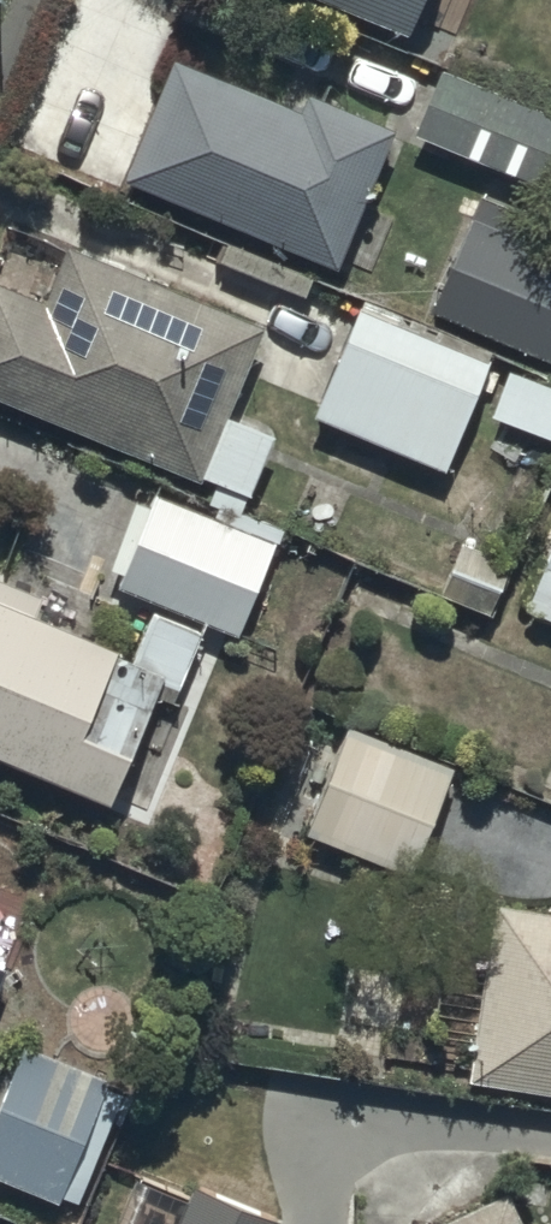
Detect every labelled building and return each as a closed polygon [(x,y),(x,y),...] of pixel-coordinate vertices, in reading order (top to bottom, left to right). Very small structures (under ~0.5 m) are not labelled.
[(409,40),(426,0),(315,0),(409,40)] [(169,62),(118,188),(339,278),(397,135),(300,96),(294,112),(169,62)] [(415,136),(550,192),(550,115),(442,71),(415,136)] [(430,319),(550,371),(550,231),(481,201),(430,319)] [(203,484),(205,480),(251,499),(275,438),(229,420),(265,330),(69,250),(46,305),(0,286),(0,402),(203,484)] [(316,420),(446,473),(491,366),(360,312),(316,420)] [(493,419),(550,441),(550,389),(510,373),(493,419)] [(120,590),(239,638),(276,545),(157,498),(120,590)] [(443,597),(489,616),(511,566),(464,546),(443,597)] [(528,612),(550,621),(550,555),(528,612)] [(111,808),(159,698),(174,705),(204,635),(156,615),(135,663),(35,620),(43,601),(0,583),(0,760),(111,808)] [(349,730),(307,837),(412,878),(454,771),(349,730)] [(550,1098),(550,916),(498,908),(471,1086),(550,1098)] [(65,1197),(82,1204),(125,1100),(108,1093),(112,1083),(26,1049),(0,1113),(0,1182),(61,1207),(65,1197)] [(197,1190),(183,1223),(282,1223),(197,1190)] [(510,1198),(453,1223),(522,1223),(510,1198)]
